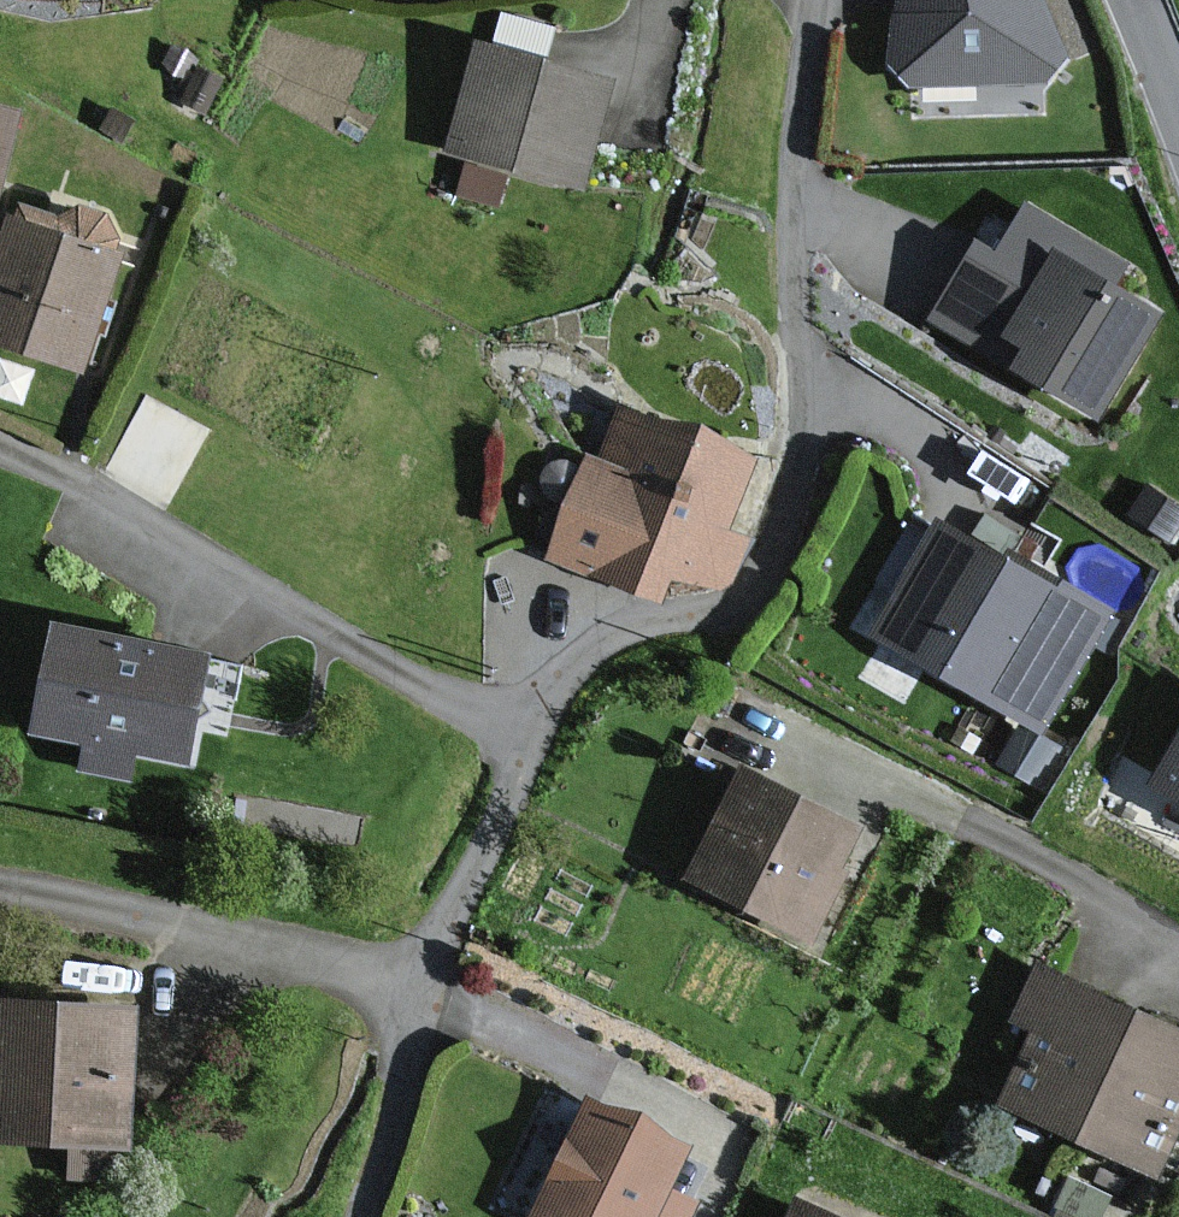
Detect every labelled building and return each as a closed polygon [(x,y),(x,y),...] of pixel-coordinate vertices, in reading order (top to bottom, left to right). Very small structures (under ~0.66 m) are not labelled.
[(876,69),(902,95),(1041,83),(1064,62),(1036,0),(885,0),(885,12),(876,69)] [(615,85),(471,41),(438,148),(582,192),(615,85)] [(0,107),(0,164),(13,111),(0,107)] [(1093,420),(1157,308),(1055,250),(1066,231),(1022,205),(991,258),(968,245),(923,323),(1093,420)] [(6,215),(0,232),(0,346),(81,374),(122,255),(6,215)] [(215,428),(141,387),(92,476),(165,517),(215,428)] [(756,462),(620,403),(594,461),(584,456),(543,551),(670,606),(681,582),(715,597),(735,549),(721,542),(756,462)] [(1036,582),(931,514),(856,628),(1013,730),(987,769),(1027,796),(1060,745),(1038,731),(1115,612),(1045,567),(1036,582)] [(207,658),(51,624),(26,734),(79,746),(74,772),(127,784),(133,756),(183,767),(207,658)] [(1157,782),(1178,795),(1178,744),(1157,782)] [(849,839),(729,780),(678,884),(798,942),(849,839)] [(1042,964),(1014,1020),(1042,1034),(1007,1103),(1152,1176),(1178,1122),(1178,1032),(1042,964)] [(0,998),(0,1144),(133,1147),(136,1001),(0,998)] [(585,1095),(527,1216),(685,1216),(693,1200),(669,1185),(692,1143),(585,1095)] [(797,1194),(786,1216),(845,1216),(797,1194)]
